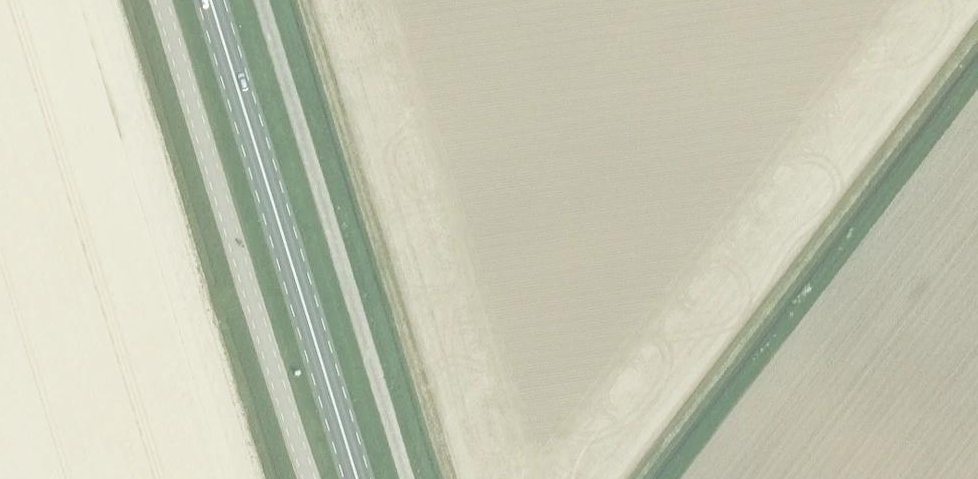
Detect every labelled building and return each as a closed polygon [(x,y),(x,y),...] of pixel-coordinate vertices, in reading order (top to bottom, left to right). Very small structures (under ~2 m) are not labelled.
[(344,344),(350,360),(360,356),(353,340),(344,344)]
